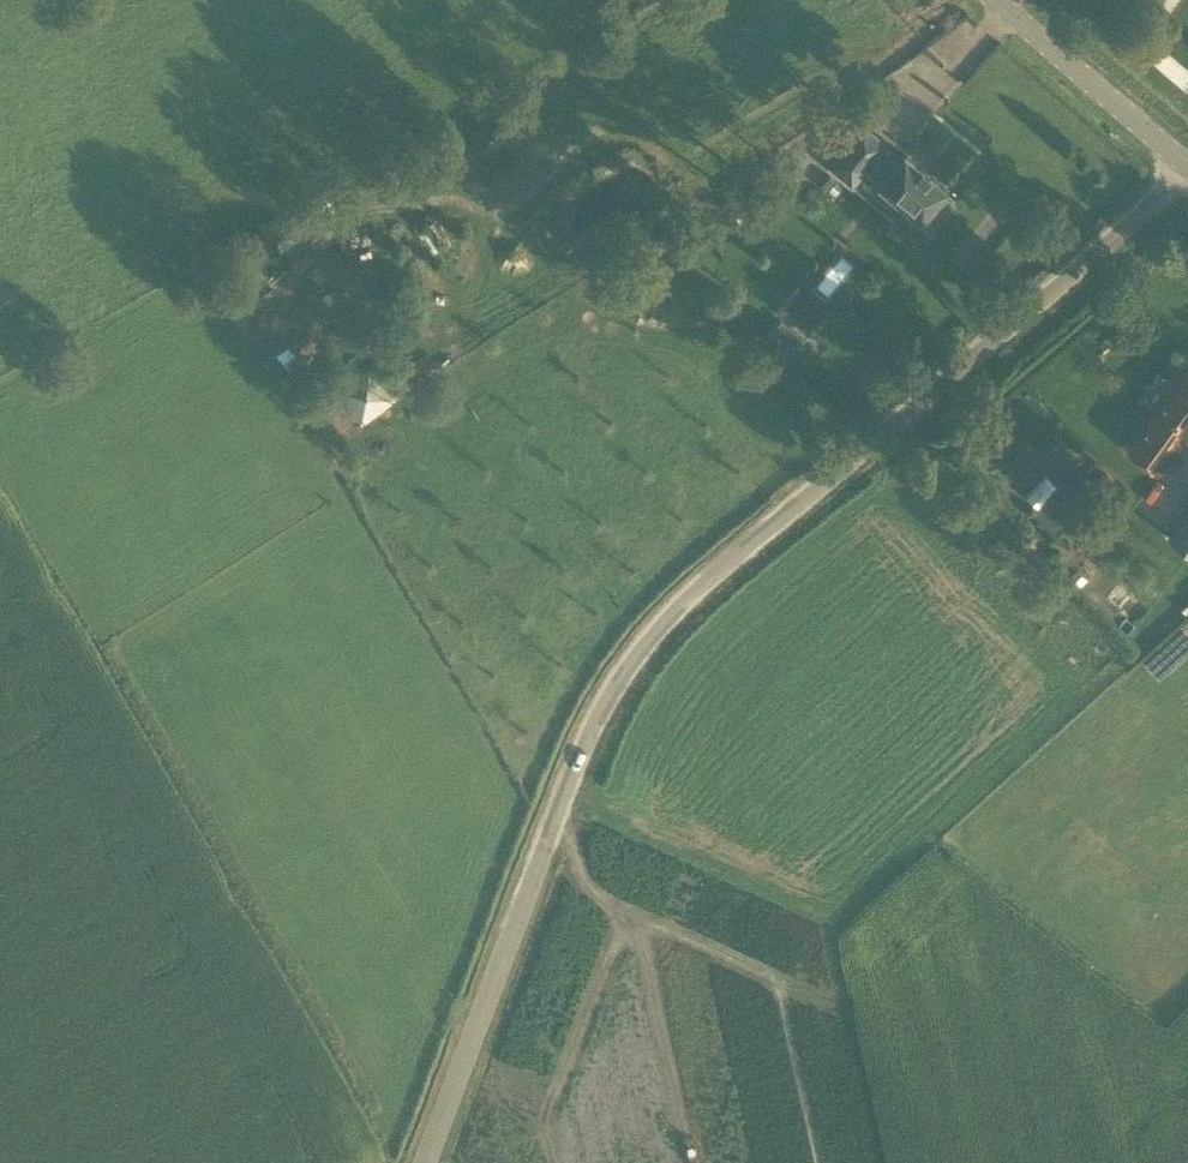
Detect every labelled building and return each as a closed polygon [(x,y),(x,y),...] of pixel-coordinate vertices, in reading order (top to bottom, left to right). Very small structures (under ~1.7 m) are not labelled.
[(863,125),(829,166),(851,185),(862,171),(905,206),(888,226),(917,250),(934,229),(933,228),(953,203),(941,193),(945,188),(930,175),(931,174),(919,165),(919,166),(904,153),(898,160),(882,148),(885,144),(863,125)] [(829,176),(819,187),(826,193),(836,182),(829,176)] [(785,362),(798,346),(775,326),(761,342),(785,362)] [(1160,474),(1187,436),(1187,373),(1187,372),(1173,391),(1169,396),(1128,450),(1160,474)] [(1170,536),(1187,550),(1187,511),(1170,536)]
